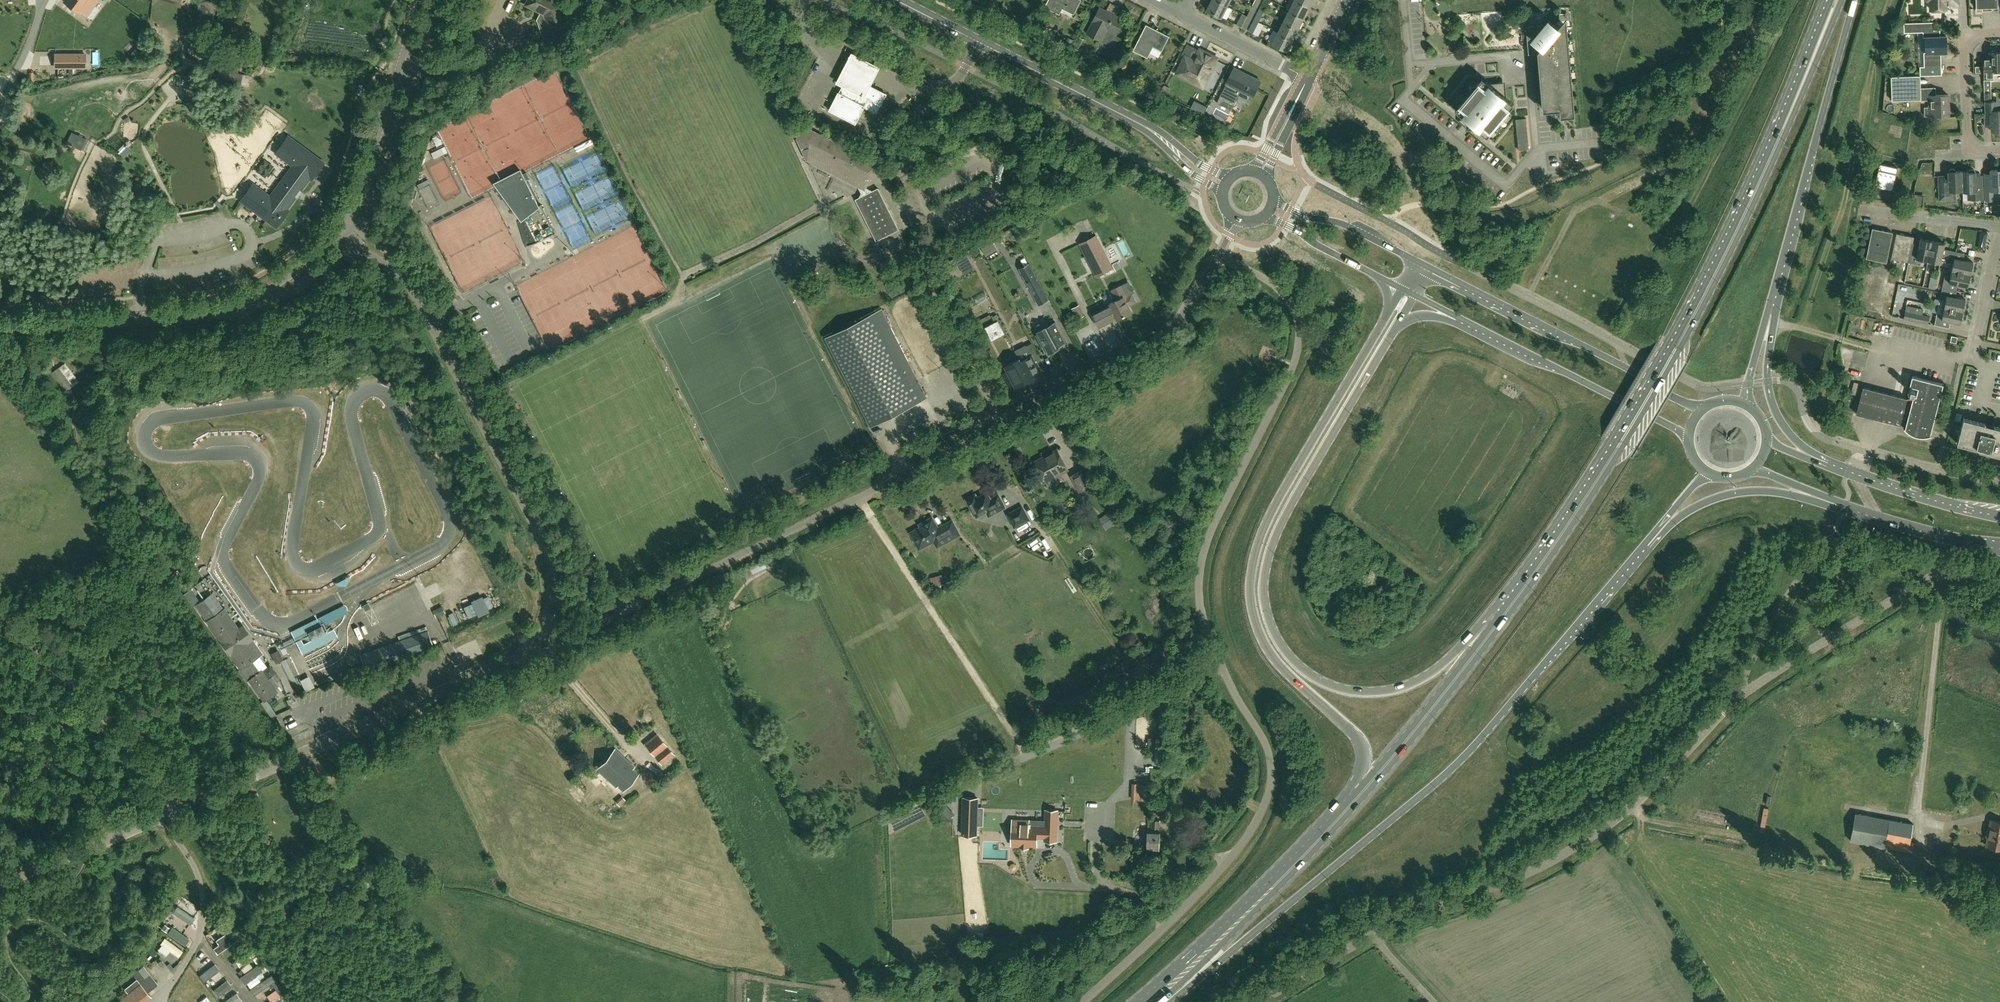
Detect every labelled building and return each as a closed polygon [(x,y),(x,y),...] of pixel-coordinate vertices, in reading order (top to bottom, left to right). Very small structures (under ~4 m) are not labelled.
[(64,1),(70,5),(74,8),(80,12),(85,5),(91,9),(97,1),(98,1),(98,0),(65,0),(64,1)] [(558,0),(527,0),(525,5),(543,14),(551,38),(569,32),(559,1),(558,0)] [(1045,7),(1060,14),(1063,8),(1074,14),(1081,0),(1048,0),(1045,7)] [(1227,6),(1215,0),(1212,0),(1207,10),(1221,17),(1227,6)] [(1260,8),(1264,11),(1270,0),(1264,0),(1260,8)] [(1309,6),(1297,0),(1294,0),(1289,10),(1304,17),(1309,6)] [(1957,0),(1926,0),(1927,1),(1930,1),(1931,10),(1932,10),(1934,11),(1938,11),(1939,10),(1945,9),(1945,4),(1958,4),(1957,0)] [(1997,0),(1975,0),(1976,8),(1998,7),(1998,5),(1997,0)] [(1097,12),(1087,33),(1102,40),(1112,45),(1117,34),(1125,19),(1115,14),(1119,7),(1110,2),(1107,10),(1100,7),(1097,12)] [(1243,14),(1251,18),(1257,7),(1253,5),(1247,16),(1243,14)] [(1260,8),(1254,19),(1259,22),(1264,11),(1260,8)] [(1298,28),(1304,17),(1289,10),(1283,21),(1298,28)] [(1246,29),(1251,18),(1243,14),(1237,24),(1237,25),(1246,29)] [(1253,33),(1259,22),(1254,19),(1248,31),(1253,33)] [(1544,25),(1526,26),(1526,32),(1527,39),(1528,49),(1528,54),(1538,53),(1543,111),(1560,109),(1560,116),(1575,115),(1567,27),(1557,27),(1548,20),(1544,25)] [(1292,40),(1298,28),(1283,21),(1278,32),(1292,40)] [(1940,30),(1934,30),(1933,22),(1903,23),(1904,32),(1923,32),(1923,37),(1925,37),(1925,52),(1923,52),(1924,66),(1919,66),(1920,75),(1941,75),(1940,52),(1946,52),(1946,36),(1940,36),(1940,30)] [(1133,50),(1148,58),(1153,47),(1162,51),(1170,36),(1146,24),(1133,50)] [(1287,51),(1292,40),(1278,32),(1272,43),(1287,51)] [(1184,56),(1175,73),(1176,74),(1203,87),(1210,73),(1211,74),(1213,73),(1214,72),(1214,71),(1214,70),(1214,68),(1213,67),(1213,66),(1217,59),(1205,53),(1203,56),(1198,53),(1200,50),(1188,44),(1187,44),(1182,55),(1184,56)] [(1997,52),(1995,50),(1992,50),(1991,52),(1989,52),(1990,65),(1989,66),(1983,66),(1983,67),(1975,67),(1975,72),(1983,72),(1983,73),(1983,80),(1993,80),(1993,74),(1999,73),(1999,51),(1997,52)] [(85,67),(85,54),(55,54),(55,67),(85,67)] [(851,54),(836,84),(864,99),(879,69),(851,54)] [(1217,103),(1231,110),(1241,90),(1253,96),(1260,81),(1234,68),(1217,103)] [(1921,99),(1920,75),(1891,76),(1892,100),(1921,99)] [(1487,136),(1514,104),(1482,77),(1478,81),(1458,104),(1455,109),(1471,122),(1487,136)] [(855,123),(864,107),(876,113),(879,106),(886,93),(868,84),(863,93),(843,83),(839,91),(838,91),(829,109),(855,123)] [(1166,94),(1170,87),(1164,84),(1161,92),(1166,94)] [(1949,115),(1948,94),(1928,95),(1929,107),(1924,107),(1924,116),(1937,115),(1937,117),(1945,117),(1945,115),(1949,115)] [(1999,110),(1995,106),(1994,101),(1984,101),(1985,113),(1985,116),(1984,116),(1984,125),(1991,125),(1991,130),(1992,131),(1993,132),(1994,133),(1995,133),(1996,133),(1997,132),(1998,131),(1998,130),(1999,130),(1999,110)] [(1529,149),(1527,130),(1527,129),(1526,127),(1526,124),(1526,122),(1526,118),(1522,118),(1520,119),(1517,119),(1516,119),(1516,120),(1516,121),(1518,147),(1518,148),(1519,150),(1520,150),(1522,149),(1529,149)] [(878,164),(803,126),(797,138),(807,159),(865,189),(878,164)] [(79,148),(84,137),(74,133),(72,132),(67,143),(72,145),(79,148)] [(442,134),(435,136),(437,146),(444,144),(442,134)] [(253,184),(241,200),(276,226),(288,210),(286,209),(295,196),(297,198),(298,197),(296,195),(299,191),(301,192),(302,191),(300,190),(309,177),(311,178),(323,162),(288,137),(276,153),(293,165),(284,177),(275,190),(270,197),(253,184)] [(433,152),(436,158),(450,151),(447,145),(433,152)] [(1898,167),(1880,163),(1875,186),(1893,190),(1898,167)] [(1933,181),(1934,164),(1922,163),(1921,180),(1933,181)] [(1962,172),(1962,171),(1955,171),(1955,170),(1954,169),(1953,168),(1952,168),(1950,168),(1949,169),(1949,170),(1948,171),(1948,175),(1938,176),(1939,200),(1955,199),(1955,190),(1962,190),(1962,172)] [(1983,198),(1982,175),(1975,176),(1975,172),(1975,171),(1974,170),(1973,169),(1972,169),(1971,169),(1970,169),(1969,170),(1968,171),(1968,172),(1962,172),(1962,190),(1962,191),(1968,191),(1968,199),(1983,198)] [(1991,170),(1991,174),(1985,174),(1986,200),(1992,200),(1992,190),(1999,190),(1999,170),(1991,170)] [(538,205),(522,173),(495,187),(520,220),(517,222),(525,247),(555,232),(540,204),(538,205)] [(899,229),(878,188),(856,199),(876,240),(899,229)] [(1922,211),(1924,199),(1914,197),(1913,210),(1922,211)] [(1892,232),(1872,228),(1866,258),(1886,262),(1892,232)] [(1896,233),(1891,259),(1909,262),(1913,243),(1914,237),(1896,233)] [(1096,236),(1080,244),(1096,276),(1112,268),(1096,236)] [(1913,243),(1909,262),(1920,265),(1921,259),(1928,260),(1932,240),(1920,238),(1919,244),(1913,243)] [(986,248),(994,244),(991,240),(981,246),(986,255),(989,253),(986,248)] [(1932,240),(1928,260),(1940,263),(1941,261),(1947,262),(1949,250),(1943,249),(1944,243),(1932,240)] [(1949,250),(1947,262),(1953,263),(1951,270),(1970,274),(1973,262),(1963,260),(1964,253),(1949,250)] [(997,269),(1002,267),(999,260),(994,263),(997,269)] [(1944,276),(1942,288),(1956,290),(1958,284),(1968,286),(1970,274),(1951,270),(1950,277),(1944,276)] [(1005,286),(1015,282),(1011,272),(1001,276),(1005,286)] [(1036,274),(1025,280),(1032,294),(1034,296),(1044,291),(1036,274)] [(1098,327),(1117,317),(1118,318),(1131,312),(1128,306),(1136,302),(1131,293),(1127,296),(1121,285),(1112,290),(1117,300),(1110,303),(1111,304),(1092,313),(1098,327)] [(1937,313),(1934,325),(1949,328),(1950,321),(1960,323),(1965,299),(1955,297),(1956,290),(1942,288),(1940,299),(1945,300),(1942,314),(1937,313)] [(1014,300),(1020,315),(1031,311),(1025,296),(1014,300)] [(1931,309),(1906,304),(1903,319),(1928,324),(1931,309)] [(1074,309),(1079,320),(1087,316),(1081,305),(1074,309)] [(520,311),(524,320),(532,317),(527,308),(520,311)] [(918,380),(882,308),(825,337),(871,427),(927,398),(918,380)] [(1001,328),(997,320),(985,326),(989,334),(1001,328)] [(1038,332),(1035,333),(1045,352),(1047,351),(1048,353),(1057,348),(1056,346),(1059,345),(1060,347),(1059,345),(1066,341),(1055,321),(1049,324),(1037,330),(1038,332)] [(1020,360),(1029,379),(1032,385),(1044,379),(1036,363),(1041,360),(1039,356),(1034,347),(1029,350),(1031,355),(1020,360)] [(1007,370),(1001,373),(1008,386),(1014,383),(1016,386),(1029,379),(1020,360),(1019,358),(1005,365),(1007,370)] [(1912,401),(1906,400),(1900,423),(1906,425),(1905,428),(1904,427),(1903,428),(1905,430),(1907,432),(1910,433),(1912,434),(1915,436),(1918,436),(1921,436),(1925,436),(1928,436),(1931,435),(1931,434),(1930,434),(1943,384),(1912,376),(1909,386),(1915,387),(1915,389),(1910,388),(1909,392),(1914,393),(1912,401)] [(1517,397),(1520,390),(1510,385),(1506,391),(1517,397)] [(1900,425),(1900,423),(1906,400),(1907,398),(1863,387),(1856,414),(1875,419),(1900,425)] [(1963,418),(1959,435),(1957,443),(1999,454),(1999,427),(1963,418)] [(1057,450),(1036,461),(1046,480),(1068,469),(1057,450)] [(1093,484),(1084,469),(1070,477),(1079,492),(1093,484)] [(975,494),(966,499),(972,510),(973,509),(977,516),(986,511),(988,516),(996,511),(1005,507),(998,495),(990,499),(987,492),(977,498),(975,494)] [(1029,519),(1022,507),(1008,514),(1015,527),(1029,519)] [(1112,509),(1104,515),(1111,526),(1119,520),(1112,509)] [(926,524),(912,532),(914,535),(914,537),(914,540),(915,542),(917,543),(919,545),(921,548),(933,541),(936,547),(945,542),(959,534),(952,520),(938,528),(932,517),(924,522),(926,524)] [(197,559),(192,552),(187,556),(192,563),(197,559)] [(945,584),(942,574),(929,578),(932,588),(945,584)] [(212,592),(195,605),(239,669),(238,670),(247,682),(250,680),(264,700),(276,691),(273,687),(277,684),(276,682),(280,679),(276,673),(272,676),(271,675),(267,679),(261,670),(259,672),(251,661),(257,656),(248,643),(253,640),(242,625),(238,628),(212,592)] [(370,608),(367,603),(362,605),(365,611),(370,608)] [(1176,611),(1171,603),(1166,606),(1171,614),(1176,611)] [(444,613),(441,607),(432,611),(435,618),(444,613)] [(322,622),(304,631),(309,641),(327,631),(322,622)] [(382,646),(360,653),(366,670),(388,662),(433,646),(428,631),(382,646)] [(278,651),(272,654),(277,662),(282,659),(278,651)] [(278,665),(289,687),(299,682),(287,660),(278,665)] [(302,681),(308,692),(316,687),(310,676),(302,681)] [(519,700),(522,695),(516,692),(513,697),(519,700)] [(1083,709),(1075,696),(1061,702),(1067,716),(1083,709)] [(645,743),(655,756),(667,746),(657,734),(645,743)] [(597,769),(616,786),(617,784),(623,789),(637,773),(632,768),(633,766),(615,749),(597,769)] [(1141,784),(1132,783),(1131,799),(1140,800),(1141,784)] [(978,798),(963,797),(962,834),(976,835),(977,825),(977,808),(978,798)] [(1056,810),(1046,810),(1046,829),(1037,829),(1037,827),(1029,826),(1029,820),(1013,820),(1012,844),(1036,845),(1037,835),(1046,835),(1045,840),(1055,840),(1056,810)] [(1913,823),(1855,813),(1850,840),(1908,851),(1913,823)] [(1999,848),(1999,821),(1991,819),(1987,845),(1999,848)] [(996,838),(1008,838),(1008,826),(996,825),(996,838)] [(1160,831),(1148,830),(1147,849),(1159,849),(1160,831)] [(186,908),(188,903),(183,900),(180,905),(186,908)] [(221,938),(217,942),(220,945),(216,949),(220,953),(228,944),(221,938)] [(240,968),(249,962),(245,957),(237,963),(240,968)] [(197,968),(201,973),(212,963),(208,959),(197,968)] [(251,964),(244,968),(246,973),(254,968),(251,964)] [(118,1001),(144,1001),(152,995),(148,991),(157,984),(157,983),(143,965),(132,974),(135,979),(123,988),(128,994),(118,1001)] [(154,966),(149,969),(161,983),(165,980),(154,966)] [(269,976),(265,969),(259,973),(263,979),(269,976)]
